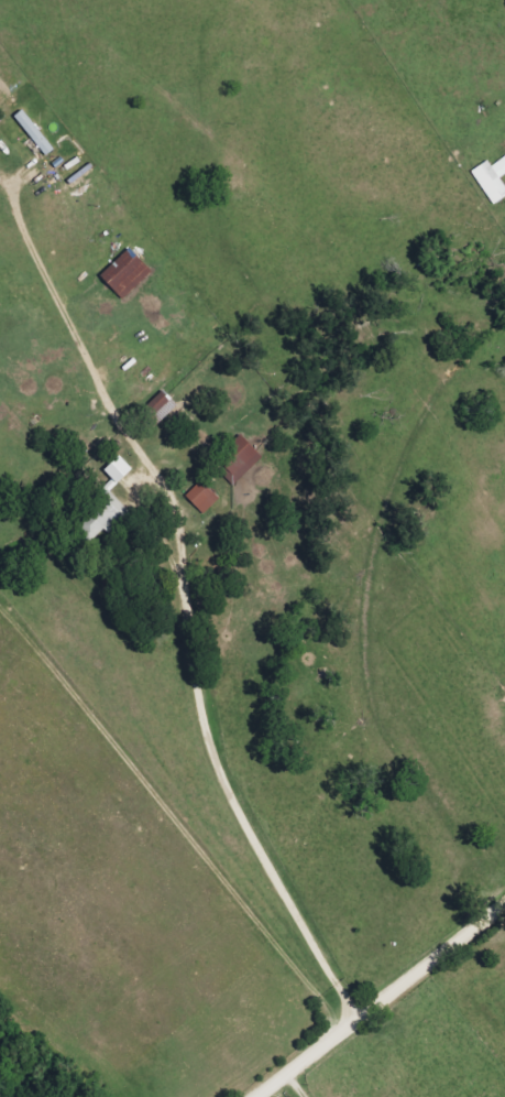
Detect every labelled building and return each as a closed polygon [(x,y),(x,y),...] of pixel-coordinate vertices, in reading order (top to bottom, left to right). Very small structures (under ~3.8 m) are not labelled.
[(46,157),(55,150),(22,111),(14,118),(46,157)] [(471,172),(493,206),(504,198),(504,187),(496,173),(504,168),(504,158),(491,167),(488,162),(471,172)] [(100,277),(123,301),(152,273),(129,249),(100,277)] [(235,484),(262,459),(241,436),(214,462),(235,484)] [(219,500),(201,482),(185,498),(204,516),(219,500)]
